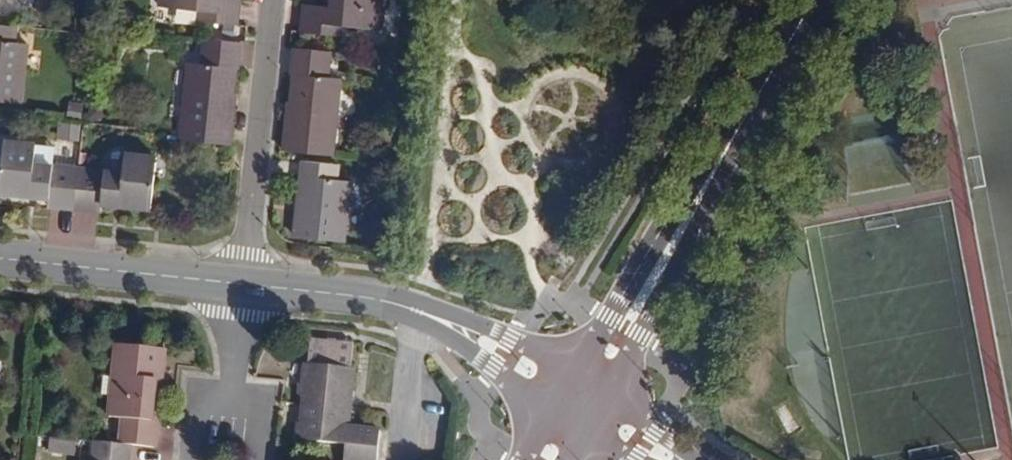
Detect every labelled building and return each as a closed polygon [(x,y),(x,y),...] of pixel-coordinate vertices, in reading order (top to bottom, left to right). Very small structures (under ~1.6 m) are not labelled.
[(161,17),(202,21),(201,29),(237,33),(240,8),(220,6),(214,5),(215,0),(163,0),(161,17)] [(333,18),(329,17),(306,15),(303,40),(339,45),(340,35),(383,39),(387,0),(336,0),(333,18)] [(0,27),(0,104),(20,106),(27,45),(12,44),(13,28),(0,27)] [(241,46),(205,42),(202,70),(190,68),(181,145),(230,151),(234,110),(223,109),(224,99),(231,100),(234,74),(238,75),(241,46)] [(286,157),(303,158),(335,162),(343,85),(330,84),(333,56),(297,52),(294,79),(298,80),(296,107),(302,107),(301,117),(290,116),(286,157)] [(78,140),(80,126),(59,124),(57,138),(78,140)] [(75,209),(80,167),(53,164),(55,147),(6,142),(1,186),(16,187),(16,190),(17,193),(19,196),(48,199),(48,206),(75,209)] [(80,167),(75,209),(101,212),(102,205),(129,208),(134,206),(136,203),(137,200),(153,201),(157,158),(125,155),(124,172),(80,167)] [(338,162),(335,162),(303,158),(295,234),(344,239),(351,178),(337,177),(338,162)] [(309,344),(306,368),(303,368),(301,391),(304,391),(301,425),(297,425),(296,444),(343,449),(342,459),(374,459),(377,434),(345,431),(351,373),(348,372),(351,348),(309,344)] [(119,371),(111,447),(133,449),(159,452),(161,424),(157,424),(161,394),(156,393),(157,383),(165,383),(168,355),(132,351),(130,372),(119,371)] [(161,394),(164,394),(165,383),(157,383),(156,393),(161,394)] [(50,452),(72,455),(74,443),(52,440),(50,452)] [(133,449),(111,447),(96,446),(95,459),(132,459),(133,449)]
